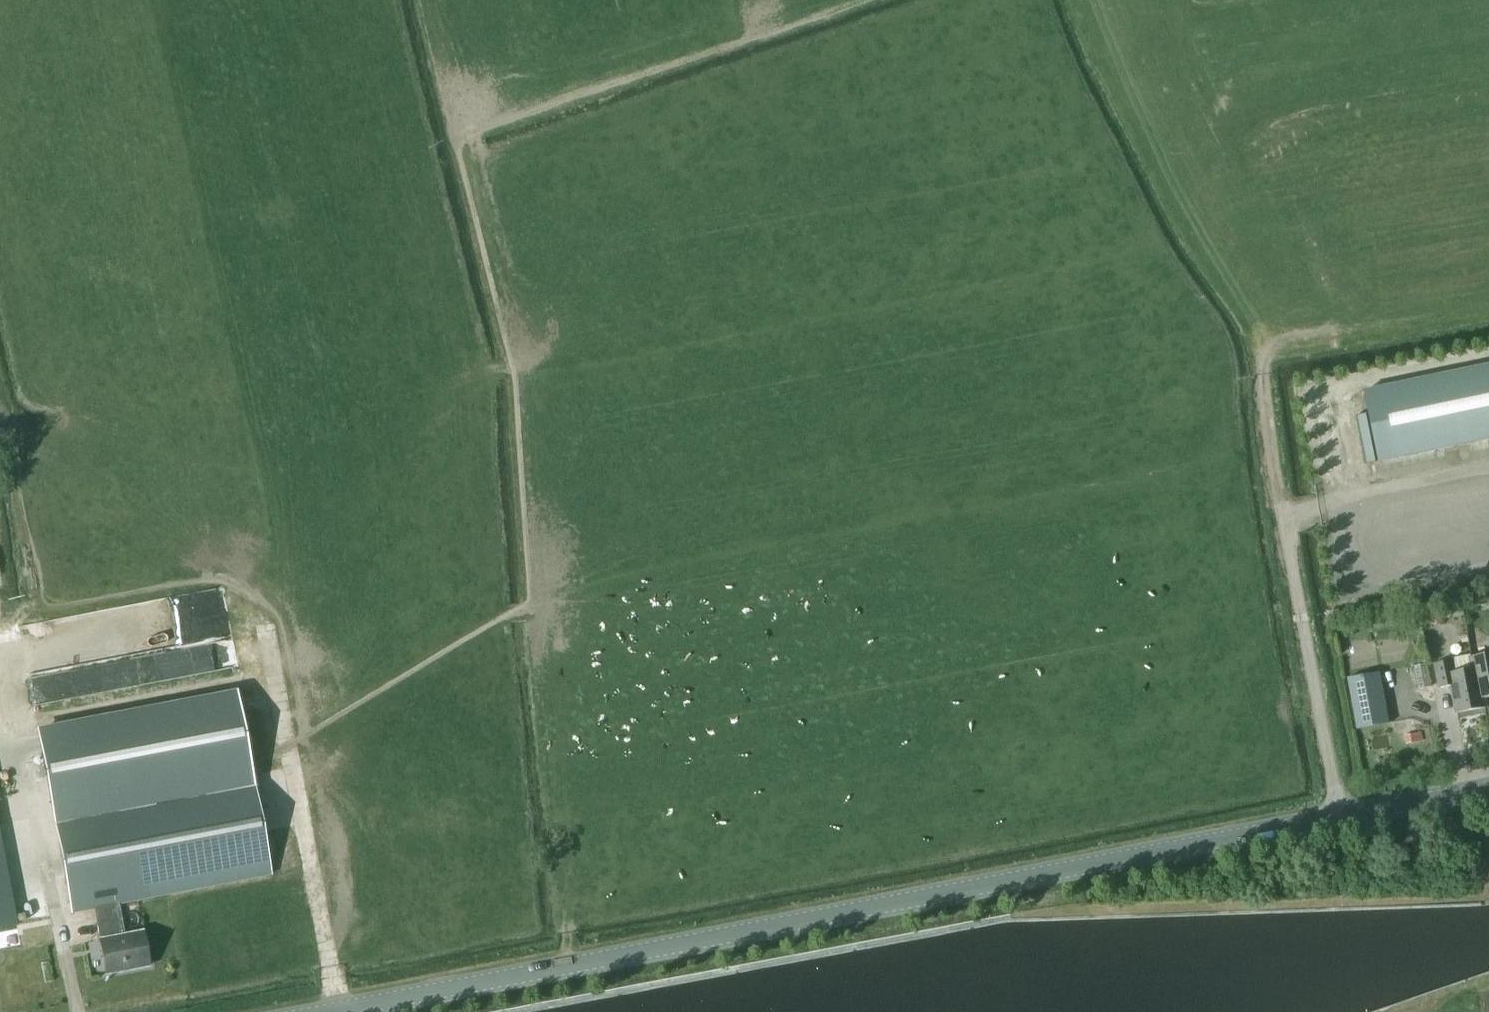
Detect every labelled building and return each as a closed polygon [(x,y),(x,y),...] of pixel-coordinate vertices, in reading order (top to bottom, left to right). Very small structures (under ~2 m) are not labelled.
[(1361,392),(1375,463),(1454,447),(1488,440),(1488,365),(1439,376),(1361,392)] [(1425,626),(1440,623),(1438,614),(1423,617),(1425,626)] [(1473,669),(1474,669),(1476,681),(1480,681),(1483,700),(1484,699),(1488,699),(1488,655),(1471,658),(1473,669)] [(1486,709),(1484,699),(1483,700),(1480,681),(1476,681),(1474,669),(1473,669),(1455,673),(1453,661),(1435,664),(1439,688),(1452,686),(1457,714),(1486,709)] [(1356,729),(1389,723),(1380,672),(1347,678),(1356,729)] [(37,728),(70,912),(93,908),(118,904),(271,876),(238,692),(37,728)] [(0,848),(0,907),(19,904),(9,847),(0,848)] [(50,901),(0,908),(0,926),(5,966),(57,960),(50,901)] [(118,904),(93,908),(99,940),(98,940),(104,974),(148,966),(142,932),(124,935),(118,904)]
